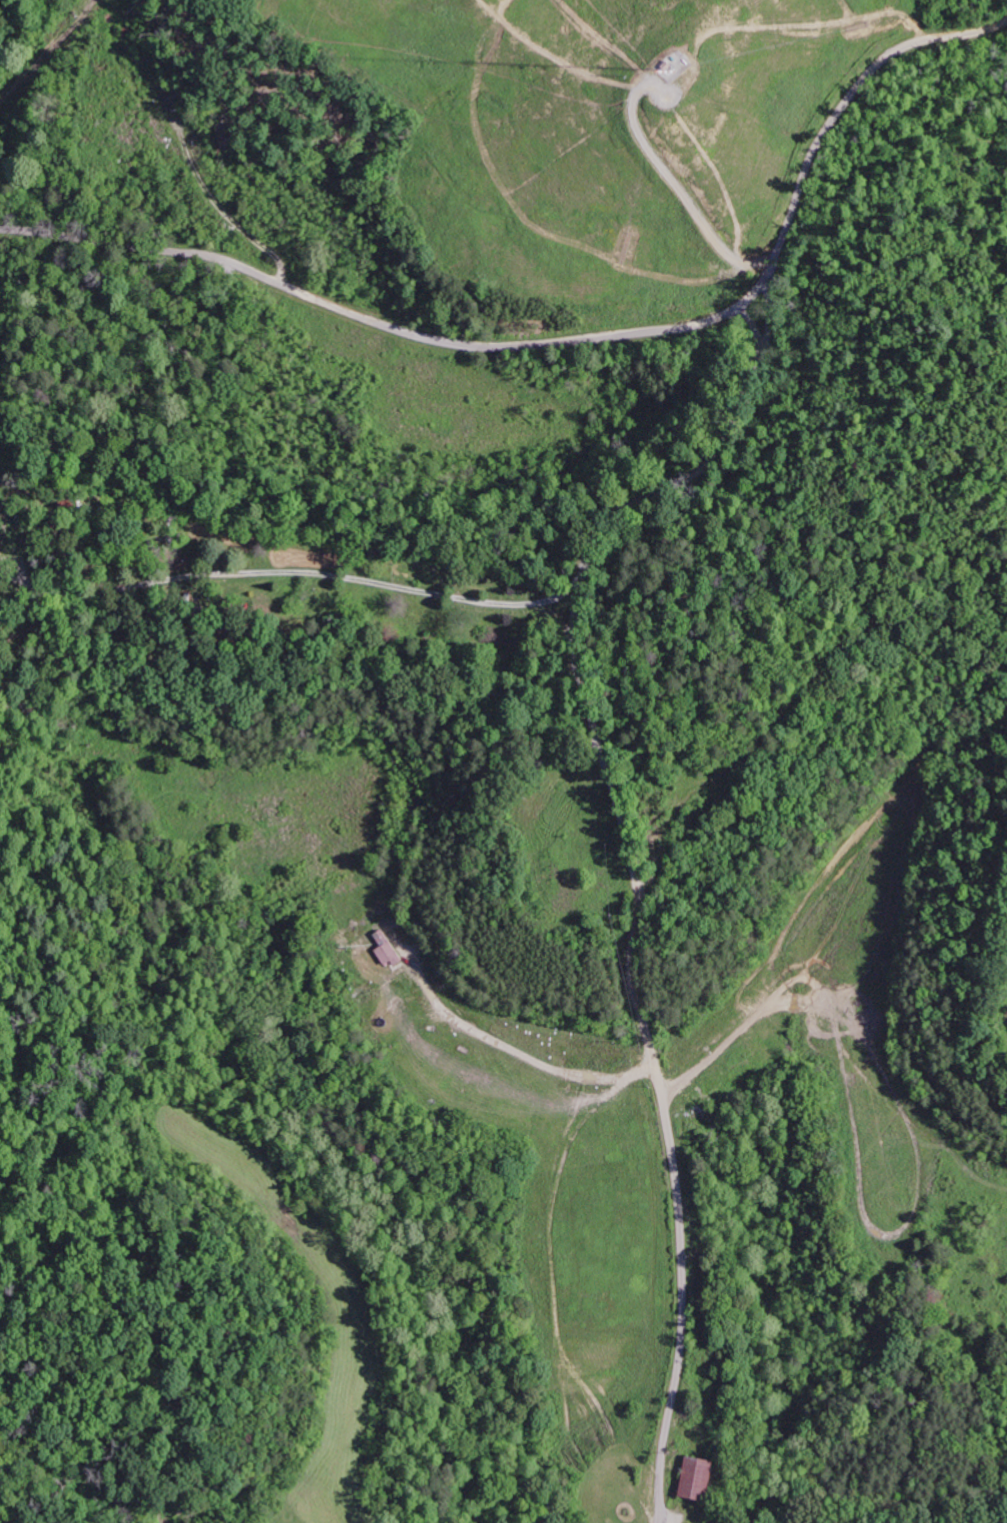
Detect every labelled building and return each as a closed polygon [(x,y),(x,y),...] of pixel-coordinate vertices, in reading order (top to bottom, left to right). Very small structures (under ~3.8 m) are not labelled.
[(404,961),(396,942),(380,949),(388,968),(404,961)] [(699,1501),(708,1461),(682,1455),(673,1495),(699,1501)]
